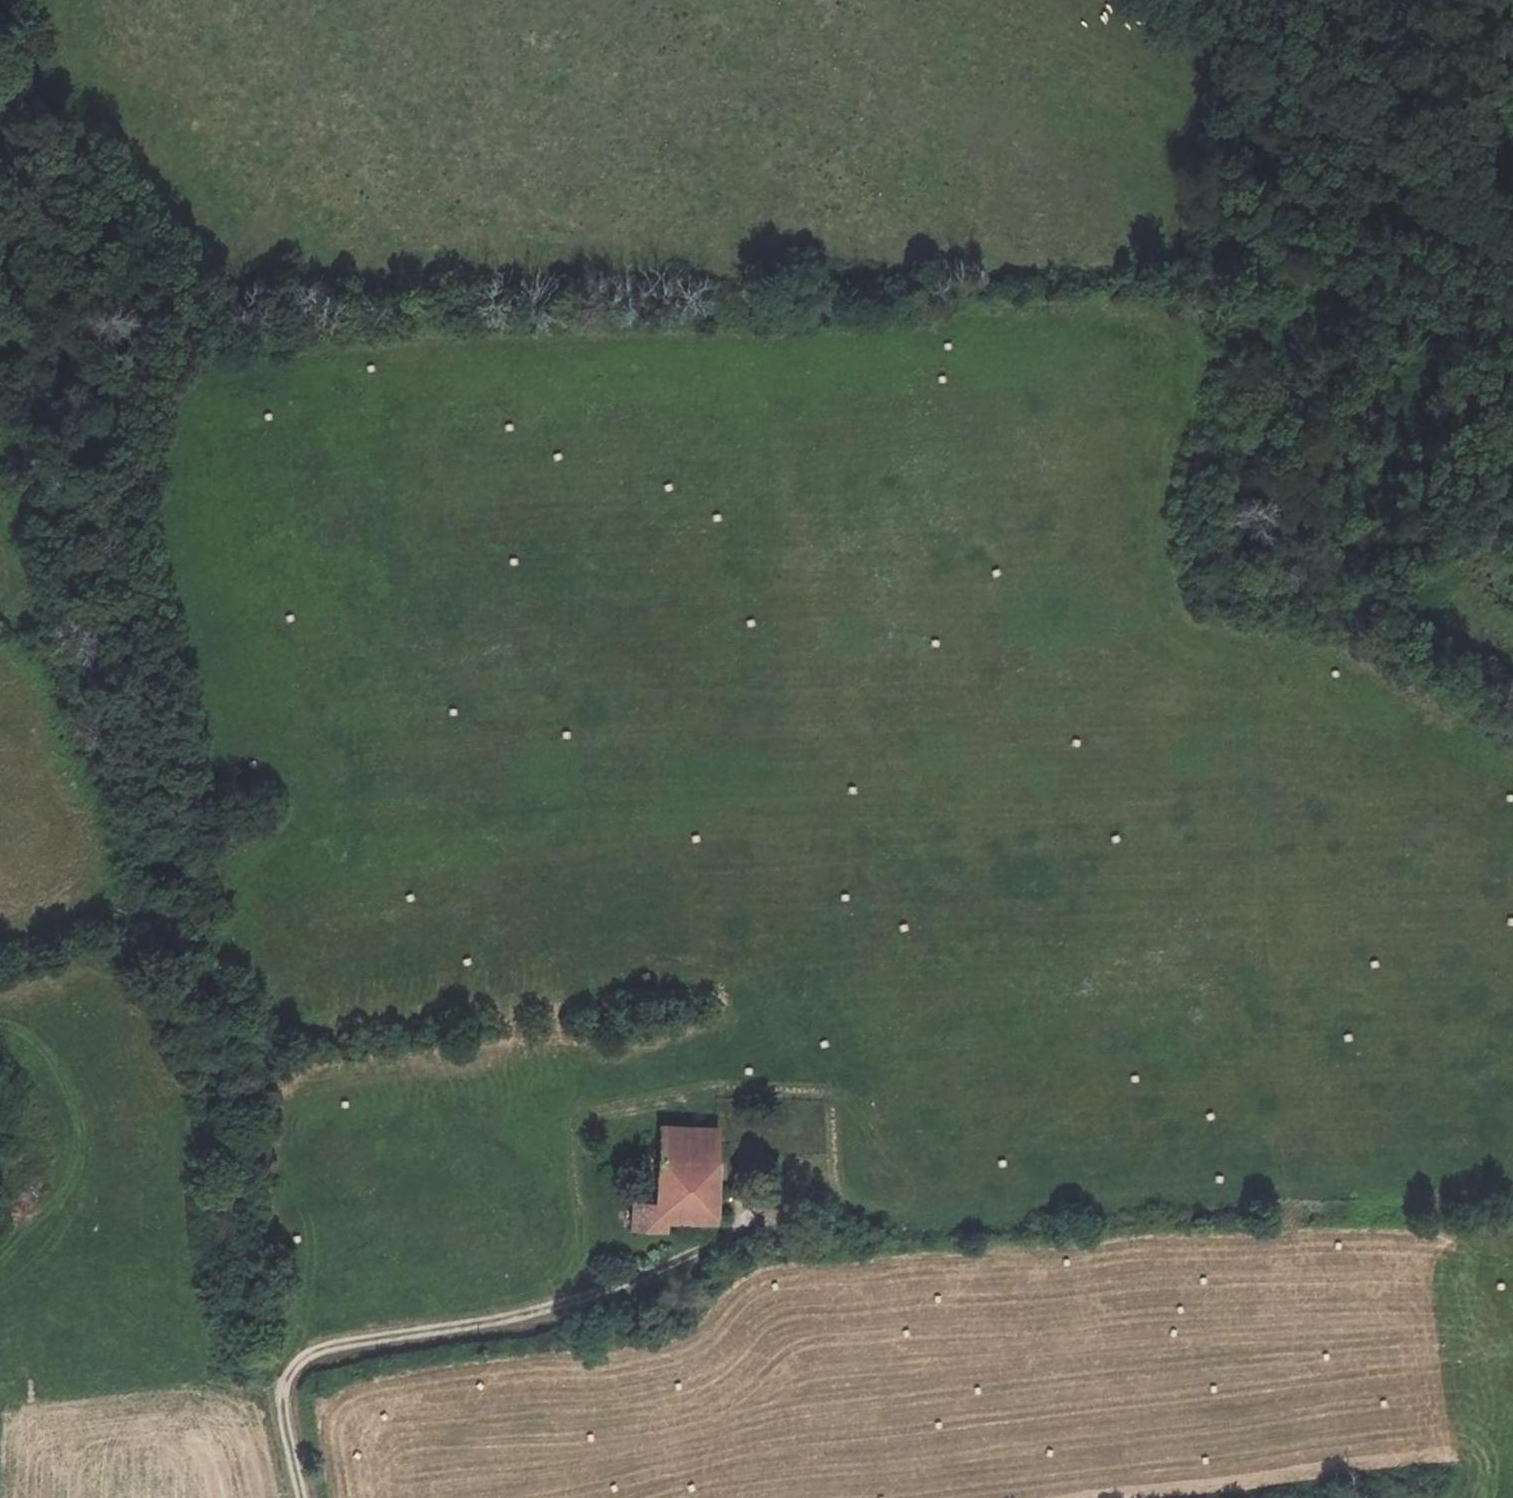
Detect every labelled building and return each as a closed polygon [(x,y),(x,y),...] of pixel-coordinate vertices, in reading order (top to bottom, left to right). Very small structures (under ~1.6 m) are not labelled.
[(631,1201),(631,1228),(666,1227),(666,1218),(707,1219),(710,1122),(654,1121),(654,1199),(631,1201)]
